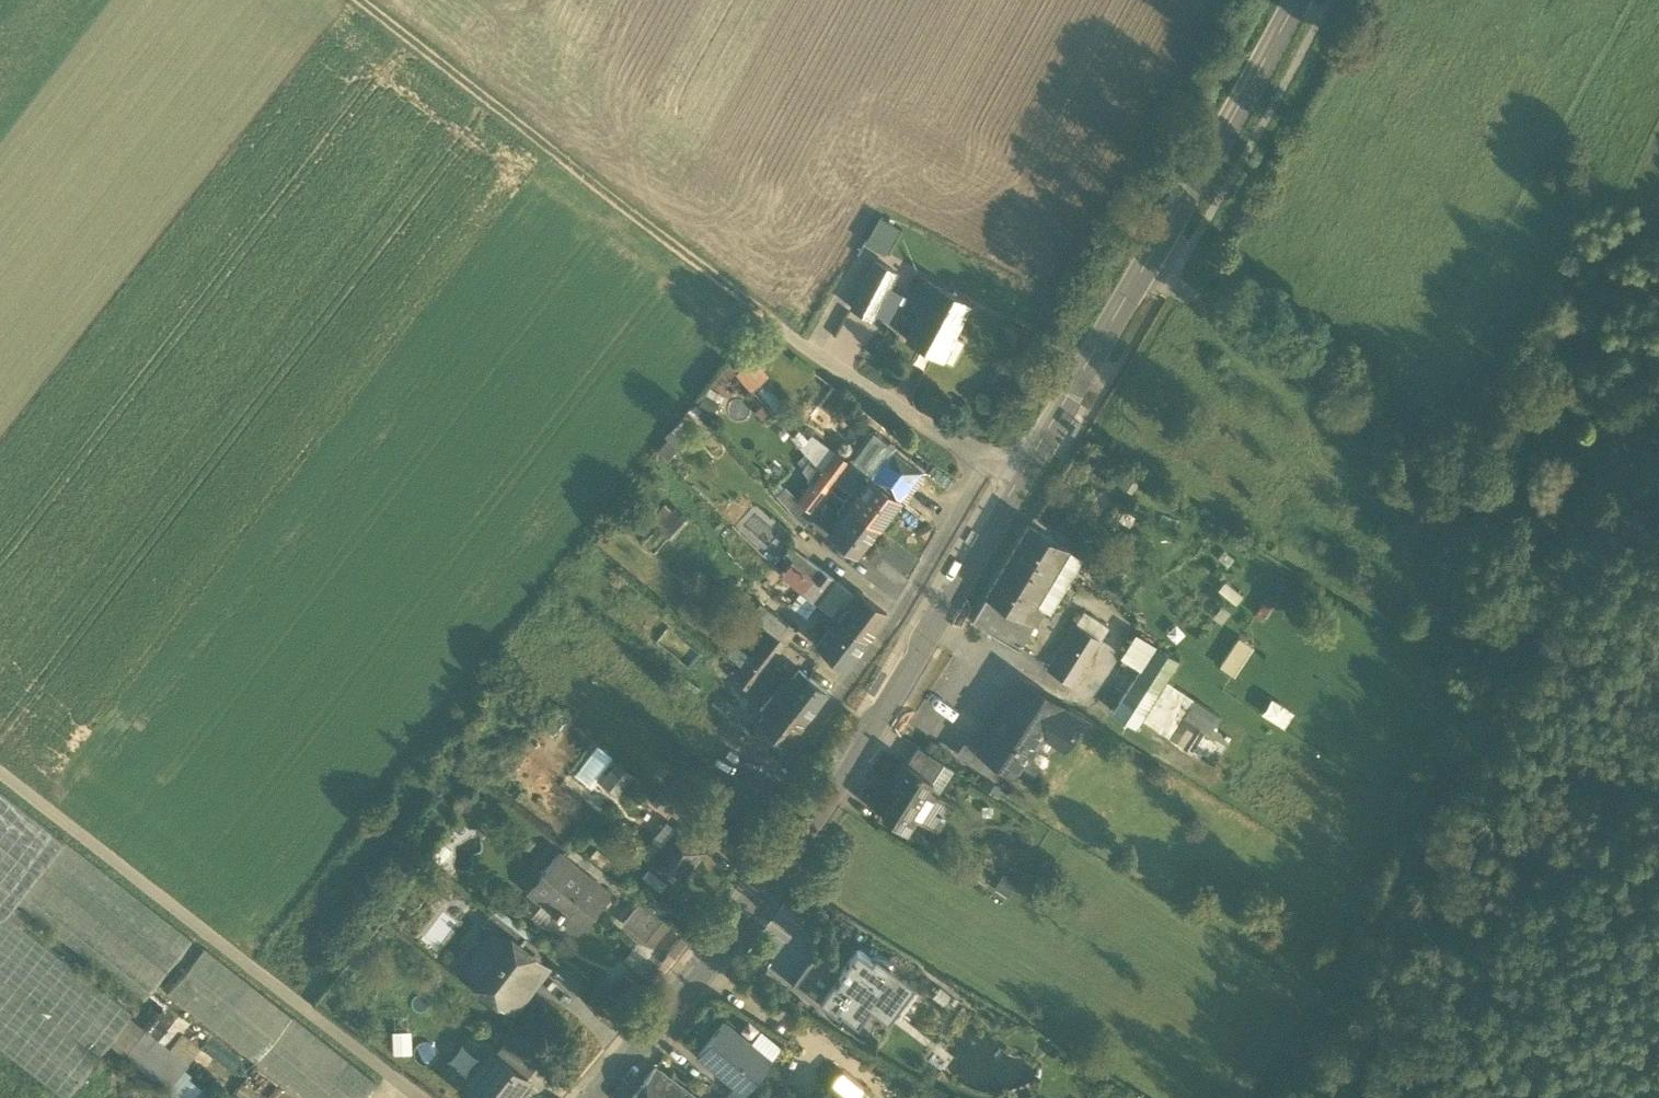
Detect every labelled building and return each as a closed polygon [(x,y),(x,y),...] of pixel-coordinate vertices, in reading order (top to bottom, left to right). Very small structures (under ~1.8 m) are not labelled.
[(879,217),(866,240),(885,250),(898,227),(879,217)] [(896,271),(875,260),(850,306),(871,318),(874,314),(888,287),(896,271)] [(943,356),(951,360),(962,339),(955,335),(956,333),(953,332),(969,301),(919,275),(908,297),(907,298),(923,306),(919,313),(906,338),(943,358),(943,356)] [(897,301),(919,313),(923,306),(907,298),(908,297),(888,287),(874,314),(887,321),(897,301)] [(769,374),(753,356),(735,371),(751,389),(769,374)] [(784,404),(765,382),(755,391),(774,413),(784,404)] [(856,420),(832,451),(834,453),(848,463),(871,432),(856,420)] [(871,432),(848,463),(835,480),(850,492),(856,496),(870,478),(892,448),(871,432)] [(820,470),(834,453),(832,451),(810,434),(800,447),(810,458),(813,463),(820,470)] [(920,470),(892,448),(870,478),(897,499),(920,470)] [(820,470),(817,474),(831,484),(835,480),(848,463),(834,453),(820,470)] [(802,468),(811,482),(815,477),(807,471),(813,463),(810,458),(802,468)] [(807,471),(815,477),(817,474),(820,470),(813,463),(807,471)] [(1140,478),(1123,467),(1114,482),(1132,492),(1140,478)] [(814,507),(831,484),(817,474),(815,477),(811,482),(800,496),(814,507)] [(850,492),(844,500),(876,526),(898,500),(897,499),(870,478),(856,496),(850,492)] [(775,494),(787,507),(795,497),(783,485),(775,494)] [(787,507),(802,523),(811,512),(795,497),(787,507)] [(856,553),(876,526),(844,500),(837,509),(843,513),(829,531),(856,553)] [(674,504),(656,524),(669,535),(687,516),(674,504)] [(999,604),(1034,624),(1043,608),(1036,605),(1069,548),(1028,524),(986,596),(999,604)] [(785,551),(773,564),(781,571),(792,559),(799,551),(790,544),(785,551)] [(1036,605),(1043,608),(1050,613),(1083,556),(1069,548),(1036,605)] [(799,551),(792,559),(810,575),(811,576),(819,566),(799,551)] [(781,571),(801,589),(810,575),(792,559),(781,571)] [(801,590),(815,601),(833,579),(834,577),(819,566),(811,576),(810,575),(801,589),(801,590)] [(815,601),(830,613),(830,612),(837,603),(843,607),(853,594),(833,579),(815,601)] [(1242,595),(1225,581),(1218,589),(1235,604),(1242,595)] [(837,603),(830,612),(865,638),(886,611),(857,589),(853,594),(843,607),(837,603)] [(793,601),(807,611),(815,601),(801,590),(793,601)] [(971,620),(986,628),(999,604),(986,596),(971,620)] [(1267,596),(1254,615),(1262,619),(1274,601),(1267,596)] [(751,609),(767,625),(776,613),(759,600),(751,609)] [(1034,624),(999,604),(986,628),(1020,648),(1034,624)] [(1049,669),(1063,677),(1089,634),(1083,630),(1093,615),(1085,610),(1049,669)] [(844,665),(865,638),(830,612),(830,613),(823,621),(829,625),(815,643),(844,665)] [(776,613),(767,625),(786,639),(795,627),(776,613)] [(1109,625),(1093,615),(1083,630),(1089,634),(1063,677),(1073,684),(1109,625)] [(767,663),(786,639),(767,625),(751,646),(755,649),(750,656),(746,662),(742,659),(739,663),(743,666),(742,666),(757,677),(767,663)] [(1139,668),(1155,644),(1135,632),(1120,656),(1139,668)] [(1233,675),(1252,645),(1238,636),(1218,666),(1233,675)] [(746,662),(750,656),(735,642),(725,653),(739,663),(742,659),(746,662)] [(1179,657),(1155,643),(1155,644),(1139,668),(1112,711),(1136,726),(1179,657)] [(767,663),(757,677),(772,689),(779,681),(783,675),(767,663)] [(750,686),(757,677),(742,666),(736,675),(750,686)] [(779,681),(772,689),(805,715),(826,688),(798,667),(784,685),(779,681)] [(766,698),(772,689),(757,677),(750,686),(766,698)] [(997,759),(1014,770),(1023,756),(1027,759),(1035,746),(1031,743),(1039,730),(1054,739),(1055,740),(1065,737),(1067,735),(1068,736),(1073,729),(1071,728),(1073,726),(1070,715),(1066,712),(1026,686),(1010,710),(1007,708),(995,728),(998,729),(985,750),(984,751),(989,754),(997,759)] [(785,742),(805,715),(772,689),(766,698),(771,702),(757,721),(785,742)] [(1182,716),(1208,732),(1210,729),(1219,714),(1193,698),(1182,716)] [(1182,716),(1180,715),(1166,736),(1195,754),(1208,732),(1182,716)] [(1228,740),(1210,729),(1208,732),(1195,754),(1213,765),(1228,740)] [(1045,752),(1054,739),(1039,730),(1031,743),(1035,746),(1027,759),(1023,756),(1014,770),(1028,779),(1037,765),(1042,769),(1050,756),(1045,752)] [(957,755),(979,768),(989,754),(984,751),(985,750),(967,739),(957,755)] [(907,762),(933,779),(944,762),(917,745),(907,762)] [(979,768),(988,774),(997,759),(989,754),(979,768)] [(615,759),(599,781),(619,795),(635,773),(615,759)] [(881,813),(902,827),(915,807),(938,823),(952,802),(938,792),(928,785),(933,779),(907,762),(896,778),(902,782),(881,813)] [(928,785),(938,792),(953,768),(944,762),(933,779),(928,785)] [(662,805),(670,795),(659,787),(650,799),(662,809),(664,806),(662,805)] [(14,904),(65,840),(0,791),(0,1048),(64,1097),(66,1097),(109,1042),(130,1015),(133,1012),(22,926),(6,914),(14,904)] [(664,806),(682,820),(689,811),(676,801),(670,795),(662,805),(664,806)] [(662,844),(675,828),(665,820),(652,837),(662,844)] [(669,878),(675,883),(702,848),(675,828),(662,844),(648,862),(650,864),(669,878)] [(638,855),(648,862),(662,844),(652,837),(638,855)] [(193,939),(65,840),(14,904),(30,916),(142,1002),(193,939)] [(564,919),(577,929),(608,891),(559,853),(529,891),(542,901),(564,919)] [(660,889),(669,878),(650,864),(641,875),(660,889)] [(1007,896),(1020,876),(1008,868),(1003,875),(1002,874),(993,887),(1007,896)] [(622,922),(645,940),(662,917),(639,899),(622,922)] [(564,919),(542,901),(530,915),(553,933),(564,919)] [(6,914),(22,926),(30,916),(14,904),(6,914)] [(495,931),(516,947),(517,946),(525,935),(492,910),(482,923),(494,932),(495,931)] [(468,975),(513,1009),(525,993),(521,990),(529,979),(533,982),(544,967),(517,946),(516,947),(495,931),(494,932),(478,953),(480,959),(468,975)] [(840,1010),(851,1018),(863,1001),(868,995),(885,1007),(904,982),(888,970),(870,958),(856,947),(840,969),(838,972),(838,973),(840,974),(835,980),(834,979),(833,978),(816,1002),(825,1009),(828,1005),(838,1012),(840,1010)] [(298,1097),(367,1097),(376,1088),(375,1081),(205,948),(167,995),(298,1097)] [(833,978),(834,979),(838,973),(838,972),(840,969),(816,951),(809,960),(833,978)] [(863,1001),(869,1004),(887,1018),(914,981),(874,952),(873,954),(870,958),(888,970),(904,982),(885,1007),(868,995),(863,1001)] [(791,983),(816,1002),(833,978),(809,960),(808,960),(791,983)] [(638,983),(623,972),(607,993),(622,1004),(638,983)] [(521,990),(525,993),(533,982),(529,979),(521,990)] [(869,1004),(863,1001),(851,1018),(856,1022),(869,1004)] [(189,1062),(188,1061),(170,1047),(181,1033),(190,1022),(166,1003),(159,1012),(155,1009),(151,1015),(154,1018),(146,1028),(125,1054),(168,1088),(179,1074),(189,1062)] [(109,1042),(125,1054),(146,1028),(130,1015),(109,1042)] [(736,1082),(744,1090),(769,1059),(748,1042),(723,1022),(699,1053),(736,1082)] [(748,1042),(769,1059),(781,1044),(759,1028),(748,1042)] [(497,1057),(525,1078),(546,1051),(519,1029),(497,1057)] [(411,1031),(392,1031),(392,1054),(412,1053),(411,1031)] [(198,1046),(181,1033),(170,1047),(188,1061),(198,1046)] [(469,1097),(515,1097),(528,1081),(525,1078),(497,1057),(490,1051),(460,1090),(469,1097)] [(696,1097),(654,1067),(631,1097),(696,1097)] [(832,1081),(853,1097),(863,1085),(842,1068),(832,1081)] [(179,1074),(168,1088),(181,1097),(209,1097),(179,1074)] [(853,1097),(832,1081),(818,1097),(854,1097),(853,1097)] [(735,1097),(738,1097),(744,1090),(736,1082),(726,1094),(735,1097)] [(744,1090),(738,1097),(760,1097),(744,1090)]
